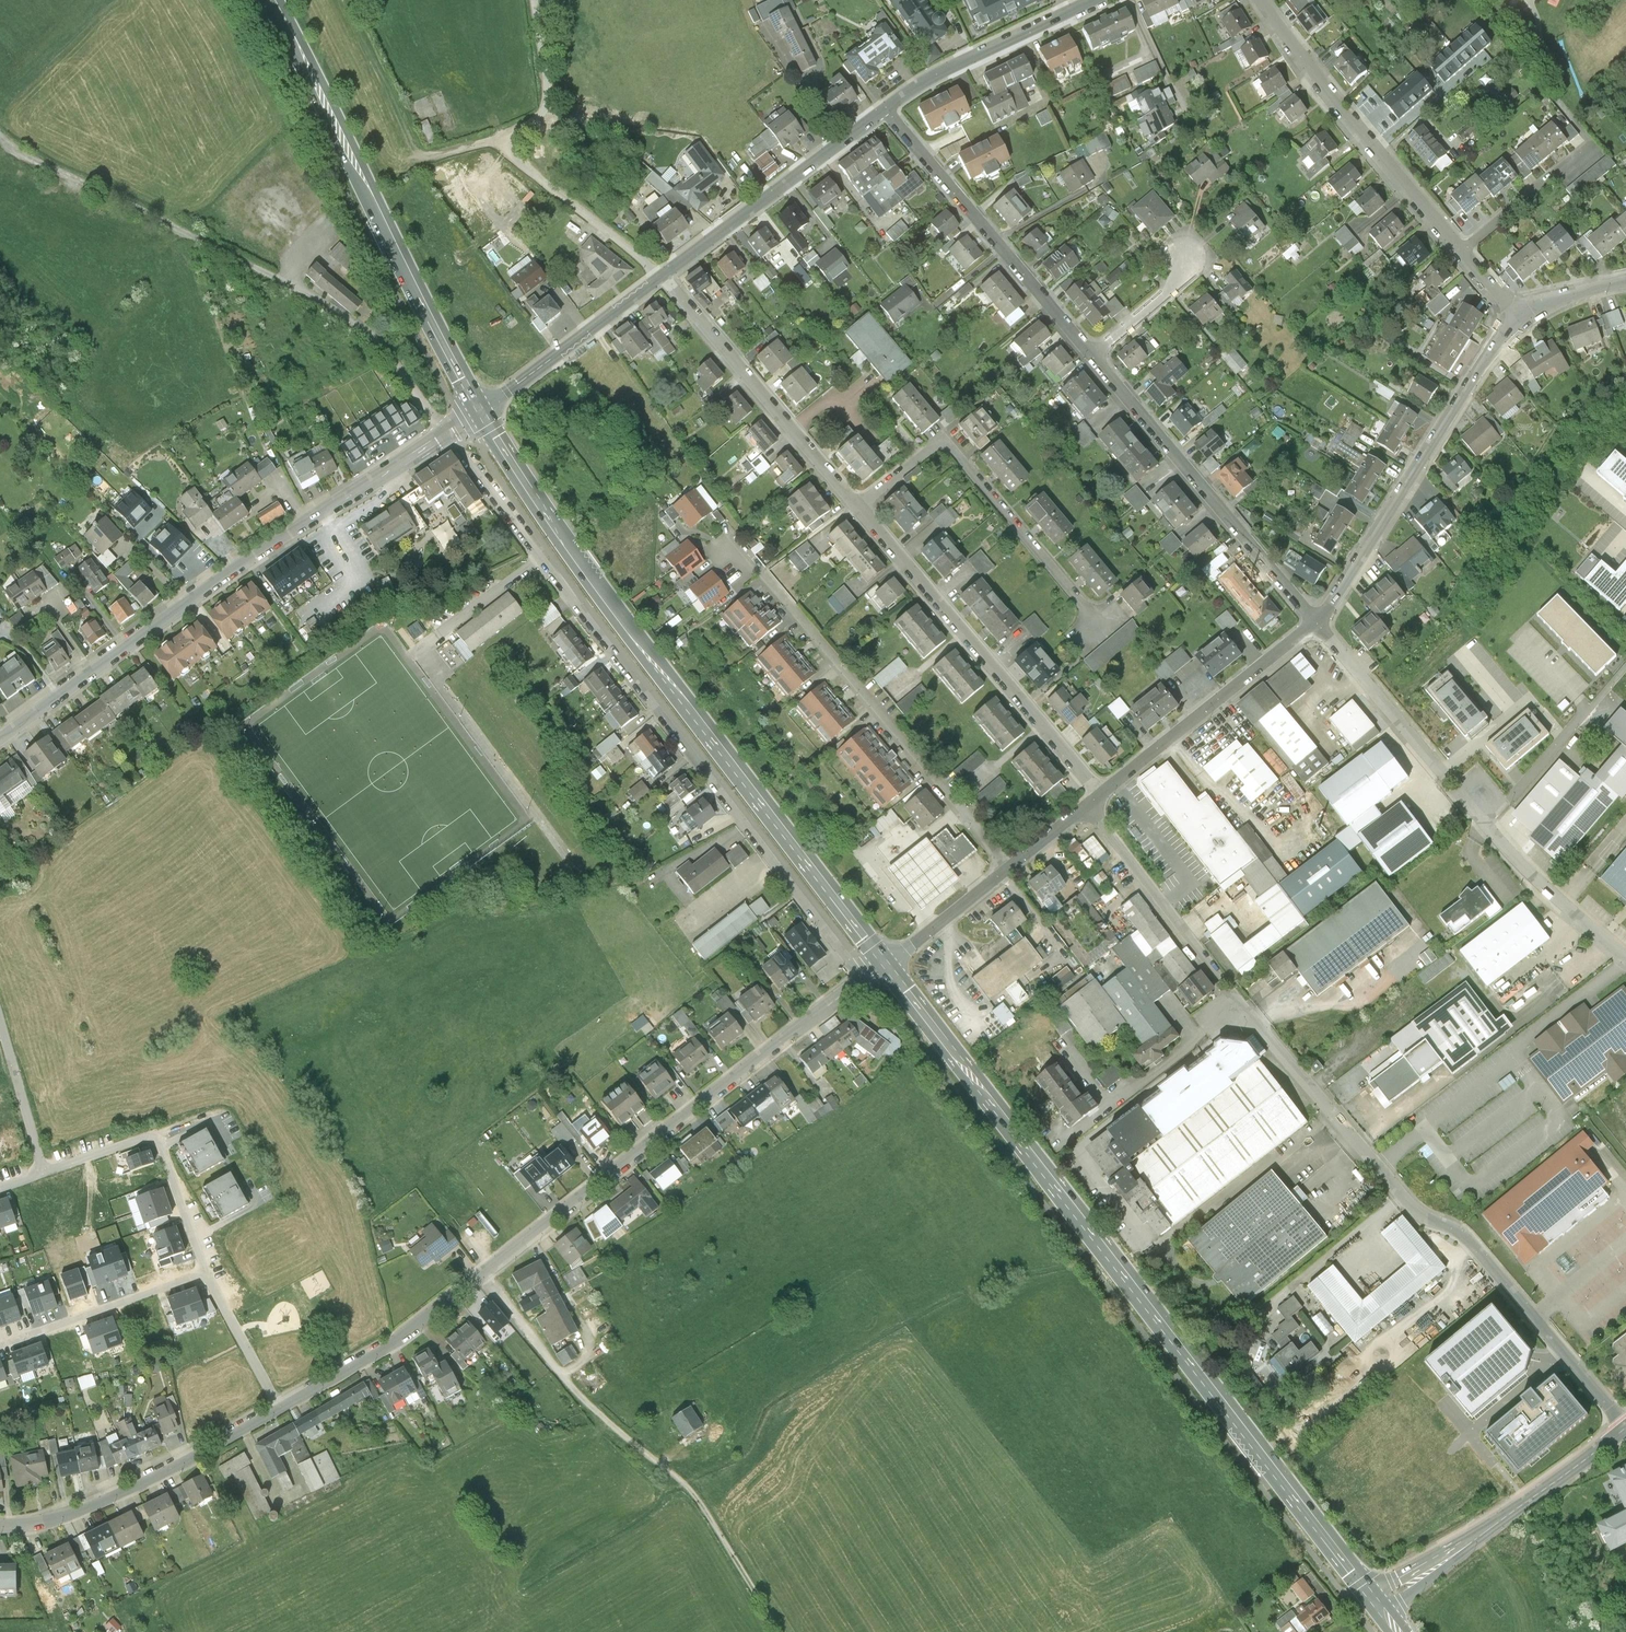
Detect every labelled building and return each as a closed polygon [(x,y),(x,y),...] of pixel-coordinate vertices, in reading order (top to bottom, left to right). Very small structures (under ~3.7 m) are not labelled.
[(756,8),(763,23),(768,20),(771,19),(786,11),(787,14),(795,10),(790,0),(773,0),(756,8)] [(921,0),(897,0),(892,4),(893,5),(894,3),(899,10),(898,11),(899,12),(900,11),(907,20),(905,22),(923,48),(925,50),(932,45),(946,35),(941,28),(943,26),(944,23),(943,21),(942,20),(940,18),(938,18),(936,18),(934,18),(921,0)] [(978,31),(1040,0),(963,0),(978,31)] [(1142,1),(1148,14),(1150,19),(1151,19),(1165,12),(1159,0),(1145,0),(1142,1)] [(1165,12),(1179,6),(1180,5),(1178,0),(1159,0),(1165,12)] [(1184,0),(1178,0),(1180,5),(1179,6),(1183,13),(1189,10),(1189,9),(1184,0)] [(1189,9),(1198,5),(1196,0),(1195,0),(1184,0),(1189,9)] [(1293,6),(1301,17),(1312,8),(1306,0),(1301,0),(1293,6)] [(1237,4),(1219,14),(1223,20),(1241,10),(1237,4)] [(1301,17),(1298,20),(1310,35),(1324,24),(1312,8),(1301,17)] [(754,9),(748,12),(754,24),(760,21),(754,9)] [(1124,10),(1106,18),(1104,16),(1099,18),(1100,21),(1082,29),(1092,51),(1100,48),(1101,49),(1127,37),(1126,35),(1134,32),(1124,10)] [(1241,10),(1223,20),(1233,39),(1241,34),(1251,29),(1242,13),(1241,10)] [(786,11),(771,19),(768,20),(776,39),(783,36),(785,39),(797,32),(787,14),(786,11)] [(895,30),(884,14),(877,19),(881,24),(884,27),(889,34),(895,30)] [(1150,19),(1148,14),(1142,17),(1148,30),(1155,26),(1151,19),(1150,19)] [(881,24),(871,32),(874,35),(884,27),(881,24)] [(884,27),(874,35),(875,37),(864,46),(881,69),(903,52),(889,34),(884,27)] [(1476,27),(1430,67),(1445,84),(1491,44),(1476,27)] [(808,55),(797,32),(785,39),(796,61),(808,55)] [(1233,39),(1220,47),(1223,53),(1232,47),(1245,40),(1241,34),(1233,39)] [(1068,38),(1055,45),(1056,46),(1052,48),(1051,46),(1038,53),(1052,80),(1062,75),(1061,72),(1070,68),(1071,71),(1081,65),(1068,38)] [(1245,40),(1232,47),(1236,54),(1242,51),(1242,49),(1248,46),(1245,40)] [(1248,46),(1242,49),(1242,51),(1252,67),(1268,58),(1269,57),(1259,40),(1248,46)] [(1340,41),(1330,50),(1336,56),(1345,47),(1340,41)] [(932,45),(925,50),(923,48),(917,52),(927,67),(940,57),(932,45)] [(881,69),(864,46),(846,59),(848,61),(855,71),(865,84),(877,75),(875,73),(881,69)] [(1345,47),(1336,56),(1341,62),(1351,53),(1345,47)] [(1341,62),(1334,68),(1352,87),(1369,73),(1351,53),(1341,62)] [(808,55),(796,61),(802,74),(815,68),(808,55)] [(1022,57),(983,77),(993,97),(1032,77),(1022,57)] [(855,71),(848,61),(843,65),(850,75),(855,71)] [(1156,62),(1133,73),(1138,85),(1161,74),(1156,62)] [(1276,69),(1260,80),(1265,87),(1262,89),(1267,96),(1268,97),(1275,93),(1286,86),(1287,85),(1276,69)] [(1433,91),(1418,74),(1384,104),(1399,121),(1433,91)] [(1126,76),(1103,87),(1109,99),(1131,88),(1126,76)] [(857,100),(839,77),(830,85),(835,91),(824,99),(822,101),(827,106),(835,117),(857,100)] [(993,97),(981,103),(993,125),(1024,110),(1019,101),(1023,99),(1019,92),(1036,84),(1032,77),(993,97)] [(1286,86),(1275,93),(1279,98),(1290,91),(1286,86)] [(866,98),(858,88),(853,92),(861,102),(866,98)] [(1512,89),(1494,104),(1499,111),(1517,95),(1512,89)] [(957,90),(918,109),(923,119),(923,121),(925,122),(930,132),(939,127),(939,126),(942,124),(946,131),(958,125),(955,118),(957,117),(958,116),(959,117),(968,113),(963,102),(964,101),(962,100),(957,90)] [(1143,90),(1132,96),(1135,102),(1137,101),(1137,100),(1146,96),(1143,90)] [(1146,96),(1137,100),(1137,101),(1145,118),(1167,108),(1159,90),(1146,96)] [(1290,91),(1279,98),(1284,105),(1294,97),(1290,91)] [(820,112),(827,106),(822,101),(824,99),(819,93),(813,98),(820,112)] [(1284,105),(1279,110),(1291,125),(1296,121),(1303,116),(1307,112),(1295,97),(1294,97),(1284,105)] [(1167,108),(1145,118),(1155,138),(1155,139),(1163,133),(1174,124),(1167,108)] [(796,126),(786,113),(784,109),(777,114),(776,113),(769,118),(770,120),(764,125),(768,131),(778,143),(783,150),(790,144),(789,143),(794,140),(795,140),(803,135),(803,134),(796,126)] [(1047,110),(1035,116),(1041,128),(1053,122),(1047,110)] [(1480,116),(1458,135),(1463,141),(1485,122),(1480,116)] [(437,142),(427,122),(417,127),(426,147),(437,142)] [(809,132),(801,122),(796,126),(803,134),(803,135),(804,136),(809,132)] [(1553,124),(1541,135),(1555,152),(1568,141),(1561,134),(1553,124)] [(1579,135),(1571,125),(1566,129),(1574,139),(1579,135)] [(1447,156),(1422,127),(1407,140),(1432,169),(1447,156)] [(1574,139),(1566,129),(1561,134),(1568,141),(1569,143),(1574,139)] [(778,143),(768,131),(760,137),(763,142),(771,152),(778,146),(777,144),(778,143)] [(1167,138),(1163,133),(1155,139),(1155,138),(1152,140),(1156,146),(1167,138)] [(1324,134),(1308,147),(1313,153),(1322,163),(1337,150),(1324,134)] [(1555,152),(1541,135),(1529,145),(1543,162),(1554,152),(1555,152)] [(1097,137),(1084,143),(1091,157),(1104,151),(1097,137)] [(997,138),(958,158),(964,168),(963,170),(965,170),(970,181),(980,176),(979,175),(982,173),(986,180),(998,173),(995,167),(998,165),(999,166),(1009,161),(1003,151),(1004,149),(1002,148),(997,138)] [(885,155),(874,140),(861,150),(872,165),(880,160),(885,155)] [(771,152),(763,142),(750,152),(757,162),(771,152)] [(713,165),(705,155),(706,155),(699,145),(687,155),(694,164),(695,163),(703,173),(684,187),(690,195),(693,200),(701,194),(723,177),(714,165),(713,165)] [(1543,162),(1529,145),(1516,155),(1523,164),(1530,172),(1543,162)] [(1313,153),(1308,147),(1301,153),(1306,159),(1310,155),(1313,153)] [(861,150),(838,166),(850,182),(872,165),(861,150)] [(880,160),(889,172),(895,167),(885,155),(880,160)] [(1216,170),(1204,156),(1185,172),(1196,186),(1206,177),(1208,180),(1217,171),(1216,170)] [(1616,166),(1608,156),(1603,160),(1611,170),(1616,166)] [(1611,170),(1603,160),(1598,164),(1606,174),(1611,170)] [(1083,171),(1078,163),(1060,174),(1072,194),(1091,183),(1087,177),(1090,176),(1086,169),(1083,171)] [(1224,163),(1216,170),(1217,171),(1222,177),(1230,170),(1224,163)] [(1514,172),(1506,163),(1499,168),(1497,166),(1491,170),(1506,187),(1518,177),(1514,172)] [(1530,172),(1523,164),(1519,168),(1527,178),(1532,174),(1530,172)] [(1606,174),(1598,164),(1593,168),(1601,178),(1606,174)] [(872,165),(850,182),(863,199),(867,195),(877,188),(887,201),(895,195),(888,185),(882,177),(872,165)] [(1350,165),(1328,184),(1342,200),(1352,192),(1348,188),(1361,178),(1350,165)] [(905,180),(895,167),(889,172),(882,177),(888,185),(895,195),(901,202),(923,185),(913,173),(905,180)] [(1527,178),(1519,168),(1514,172),(1518,177),(1522,182),(1527,178)] [(1601,178),(1593,168),(1588,173),(1596,183),(1601,178)] [(1506,187),(1491,170),(1485,175),(1488,178),(1481,183),(1491,194),(1493,197),(1506,187)] [(1026,171),(1013,177),(1019,189),(1032,183),(1026,171)] [(1217,171),(1208,180),(1212,185),(1222,177),(1217,171)] [(684,200),(653,172),(645,182),(662,197),(673,211),(674,210),(680,219),(693,208),(684,200)] [(1596,183),(1588,173),(1583,177),(1591,187),(1596,183)] [(1591,187),(1583,177),(1578,181),(1586,191),(1591,187)] [(828,180),(809,195),(818,208),(821,212),(841,197),(828,180)] [(1481,183),(1479,180),(1472,185),(1470,183),(1464,187),(1479,204),(1482,202),(1491,194),(1481,183)] [(1586,191),(1578,181),(1573,185),(1581,195),(1586,191)] [(1581,195),(1573,185),(1566,190),(1575,200),(1581,195)] [(1479,204),(1464,187),(1459,192),(1461,194),(1454,200),(1462,210),(1466,214),(1479,204)] [(901,202),(895,195),(887,201),(877,188),(867,195),(883,216),(901,202)] [(1384,206),(1371,190),(1365,195),(1366,197),(1357,205),(1369,219),(1384,206)] [(1025,206),(1012,191),(993,208),(1011,229),(1031,213),(1025,206)] [(1153,193),(1133,210),(1139,217),(1139,218),(1154,236),(1162,229),(1174,219),(1159,202),(1160,201),(1153,193)] [(693,200),(690,195),(684,200),(693,208),(698,212),(708,204),(701,194),(693,200)] [(1462,210),(1454,200),(1449,204),(1457,214),(1462,210)] [(673,211),(670,213),(663,204),(652,212),(650,210),(649,209),(643,213),(654,228),(653,229),(667,247),(689,230),(680,219),(674,210),(673,211)] [(1265,228),(1245,204),(1234,213),(1240,221),(1234,226),(1248,243),(1265,228)] [(795,207),(779,219),(792,236),(796,233),(808,224),(795,207)] [(821,212),(818,208),(813,212),(829,232),(834,228),(821,212)] [(946,213),(931,225),(944,240),(946,237),(956,229),(958,228),(946,213)] [(1394,216),(1370,236),(1382,250),(1394,240),(1393,238),(1404,228),(1394,216)] [(1622,220),(1624,222),(1617,227),(1625,238),(1625,216),(1622,220)] [(901,222),(886,235),(894,244),(909,231),(901,222)] [(1615,224),(1608,229),(1606,227),(1601,232),(1615,249),(1625,239),(1625,238),(1617,227),(1615,224)] [(1345,227),(1335,236),(1344,248),(1355,238),(1345,227)] [(956,229),(946,237),(950,242),(952,241),(960,234),(956,229)] [(764,230),(748,243),(760,259),(761,261),(763,259),(778,248),(774,243),(769,236),(764,230)] [(1036,230),(1022,242),(1033,256),(1044,247),(1047,244),(1036,230)] [(1574,245),(1562,231),(1556,236),(1554,234),(1548,239),(1562,255),(1569,249),(1574,245)] [(1591,232),(1584,237),(1590,244),(1597,239),(1595,236),(1592,232),(1591,232)] [(1615,249),(1601,232),(1595,236),(1597,239),(1590,244),(1602,258),(1602,259),(1614,249),(1615,249)] [(808,247),(796,233),(792,236),(787,240),(798,254),(808,247)] [(1590,244),(1584,237),(1579,241),(1588,251),(1596,262),(1602,258),(1590,244)] [(956,246),(949,252),(949,253),(965,271),(982,257),(966,238),(956,246)] [(1355,238),(1344,248),(1349,253),(1360,244),(1355,238)] [(1415,239),(1397,254),(1409,269),(1417,262),(1427,254),(1415,239)] [(1562,255),(1548,239),(1543,243),(1545,245),(1538,251),(1547,262),(1550,265),(1562,255)] [(632,272),(592,240),(583,251),(584,261),(600,281),(589,290),(596,299),(619,281),(632,272)] [(956,246),(952,241),(950,242),(941,250),(945,256),(949,253),(949,252),(956,246)] [(1588,251),(1579,241),(1574,245),(1583,256),(1588,251)] [(515,258),(523,253),(516,243),(508,248),(515,258)] [(354,259),(339,245),(330,255),(349,272),(358,262),(354,259)] [(1044,247),(1033,256),(1038,262),(1049,253),(1044,247)] [(1538,251),(1535,247),(1528,253),(1526,251),(1521,255),(1535,272),(1547,262),(1538,251)] [(1066,248),(1043,266),(1055,281),(1070,269),(1071,270),(1079,263),(1066,248)] [(848,268),(835,251),(821,262),(816,266),(830,283),(848,268)] [(1381,251),(1364,265),(1369,270),(1385,256),(1381,251)] [(821,262),(813,252),(803,260),(811,270),(816,266),(821,262)] [(733,254),(717,266),(729,281),(730,281),(744,270),(733,254)] [(1427,254),(1417,262),(1419,265),(1429,256),(1427,254)] [(1535,272),(1521,255),(1515,260),(1517,262),(1510,267),(1510,268),(1519,278),(1523,282),(1535,272)] [(1385,256),(1369,270),(1374,276),(1390,263),(1385,256)] [(777,277),(763,259),(761,261),(760,259),(756,263),(771,281),(777,277)] [(534,264),(512,280),(517,287),(517,288),(518,289),(524,296),(545,279),(534,264)] [(1438,264),(1420,279),(1427,288),(1413,299),(1423,310),(1441,294),(1437,289),(1450,278),(1438,264)] [(343,289),(315,266),(307,276),(334,299),(343,289)] [(1519,278),(1510,268),(1505,272),(1514,282),(1519,278)] [(699,271),(686,282),(691,288),(697,296),(698,297),(701,294),(705,291),(711,298),(720,291),(708,276),(705,278),(699,271)] [(1253,291),(1237,272),(1227,281),(1231,286),(1224,292),(1233,302),(1240,296),(1243,300),(1253,291)] [(763,275),(753,283),(761,293),(771,285),(763,275)] [(997,275),(980,289),(993,304),(1010,290),(997,275)] [(917,286),(910,276),(899,284),(903,289),(904,289),(908,293),(917,286)] [(1413,276),(1403,284),(1408,290),(1418,282),(1413,276)] [(1070,278),(1060,287),(1065,294),(1076,285),(1070,278)] [(572,293),(562,281),(557,284),(567,297),(572,293)] [(740,293),(730,281),(729,281),(724,285),(738,303),(743,299),(739,294),(740,293)] [(1076,285),(1065,294),(1081,312),(1095,300),(1087,289),(1081,281),(1076,285)] [(968,285),(953,297),(958,303),(973,290),(968,285)] [(697,296),(691,288),(688,290),(694,298),(697,296)] [(361,305),(343,289),(334,299),(353,314),(361,305)] [(903,289),(880,307),(884,312),(883,315),(887,319),(889,319),(893,325),(919,305),(912,295),(910,297),(908,293),(904,289),(903,289)] [(1010,290),(993,304),(1006,320),(1016,312),(1023,306),(1010,290)] [(1233,302),(1224,292),(1218,297),(1229,311),(1235,306),(1233,302)] [(711,306),(701,294),(698,297),(697,296),(694,298),(705,311),(711,306)] [(1442,294),(1427,307),(1435,317),(1450,304),(1442,294)] [(1209,296),(1191,311),(1204,326),(1221,311),(1209,296)] [(539,306),(533,298),(526,303),(532,311),(539,306)] [(560,314),(548,298),(539,306),(532,311),(538,318),(544,326),(545,326),(560,314)] [(1124,310),(1114,299),(1108,304),(1118,315),(1124,310)] [(1095,300),(1081,312),(1094,328),(1108,316),(1112,321),(1118,315),(1108,304),(1103,309),(1095,300)] [(655,305),(642,315),(646,319),(654,330),(657,328),(667,320),(664,315),(667,313),(664,309),(661,311),(655,305)] [(1483,316),(1465,305),(1457,318),(1450,329),(1468,340),(1483,316)] [(1016,312),(1006,320),(1005,321),(1010,328),(1021,318),(1016,312)] [(1450,329),(1457,318),(1450,313),(1443,324),(1450,329)] [(1612,313),(1606,315),(1612,330),(1618,327),(1612,313)] [(1606,315),(1600,318),(1606,332),(1612,330),(1606,315)] [(909,367),(868,317),(846,336),(887,385),(909,367)] [(544,326),(538,318),(532,323),(540,333),(547,328),(545,326),(544,326)] [(654,330),(646,319),(640,323),(648,334),(654,330)] [(1594,320),(1568,330),(1576,352),(1603,342),(1594,320)] [(648,334),(640,323),(635,327),(642,336),(641,336),(645,341),(643,342),(645,344),(652,339),(648,334)] [(629,324),(614,335),(614,336),(617,340),(624,350),(626,352),(632,360),(642,352),(639,348),(645,344),(643,342),(645,341),(641,336),(642,336),(635,327),(633,329),(629,324)] [(1038,324),(1012,345),(1024,359),(1025,360),(1026,359),(1025,358),(1036,349),(1038,348),(1050,339),(1038,324)] [(1450,329),(1443,324),(1422,357),(1448,373),(1468,340),(1450,329)] [(675,352),(657,328),(654,330),(648,334),(652,339),(661,350),(667,358),(675,352)] [(776,331),(766,340),(770,346),(781,337),(776,331)] [(1148,347),(1141,338),(1136,343),(1146,355),(1151,351),(1148,347)] [(653,357),(661,350),(652,339),(645,344),(648,348),(647,349),(653,357)] [(624,350),(617,340),(611,344),(620,356),(626,352),(624,350)] [(777,342),(757,359),(773,377),(786,366),(792,361),(792,360),(777,342)] [(1136,343),(1119,357),(1131,372),(1148,358),(1146,355),(1136,343)] [(1553,343),(1545,347),(1544,344),(1541,344),(1536,347),(1535,350),(1537,353),(1524,360),(1523,361),(1534,379),(1535,380),(1543,375),(1541,371),(1552,364),(1559,375),(1569,369),(1553,343)] [(1150,345),(1148,347),(1151,351),(1146,355),(1148,358),(1156,352),(1150,345)] [(1036,349),(1025,358),(1026,359),(1025,360),(1024,359),(1019,364),(1018,362),(1017,363),(1022,369),(1040,354),(1036,349)] [(1060,349),(1042,364),(1048,371),(1051,369),(1057,376),(1071,365),(1072,364),(1060,349)] [(792,361),(786,366),(790,370),(800,362),(796,357),(792,360),(792,361)] [(1534,379),(1523,361),(1524,360),(1523,359),(1515,366),(1524,377),(1519,381),(1522,386),(1534,379)] [(1157,378),(1161,383),(1164,380),(1171,388),(1189,373),(1178,360),(1166,369),(1155,378),(1156,379),(1157,378)] [(1040,365),(1036,361),(1027,368),(1031,373),(1040,365)] [(709,362),(698,371),(703,378),(696,384),(704,393),(708,390),(722,378),(709,362)] [(800,362),(790,370),(795,375),(801,371),(805,368),(800,362)] [(1166,369),(1162,364),(1151,373),(1155,378),(1166,369)] [(1071,365),(1057,376),(1061,381),(1075,370),(1071,365)] [(1524,377),(1515,366),(1510,370),(1519,381),(1524,377)] [(801,371),(795,375),(781,387),(797,405),(816,389),(801,371)] [(1075,381),(1074,380),(1068,386),(1069,386),(1062,393),(1069,401),(1073,406),(1093,389),(1083,376),(1082,375),(1075,381)] [(1438,389),(1419,377),(1409,394),(1428,405),(1438,389)] [(1508,379),(1502,384),(1504,386),(1487,400),(1501,417),(1524,398),(1508,379)] [(1164,380),(1161,383),(1149,393),(1161,407),(1176,395),(1171,388),(1164,380)] [(1392,383),(1388,389),(1401,397),(1405,391),(1392,383)] [(938,422),(909,387),(892,400),(922,436),(938,422)] [(1093,389),(1073,406),(1084,419),(1091,413),(1092,414),(1098,409),(1098,408),(1105,402),(1104,401),(1104,402),(1093,389)] [(702,402),(712,414),(722,406),(717,400),(712,393),(708,397),(702,402)] [(1069,401),(1062,393),(1056,397),(1056,400),(1060,406),(1063,406),(1069,401)] [(752,413),(735,395),(726,403),(735,413),(729,418),(736,426),(752,413)] [(982,400),(968,410),(973,416),(982,409),(987,406),(982,400)] [(398,410),(394,405),(382,413),(394,429),(405,422),(398,410)] [(398,410),(405,422),(408,428),(420,420),(417,415),(406,405),(398,410)] [(1188,406),(1172,420),(1186,437),(1202,423),(1206,419),(1200,412),(1196,416),(1188,406)] [(1263,414),(1258,407),(1250,413),(1256,420),(1263,414)] [(1417,418),(1401,407),(1390,426),(1406,436),(1417,418)] [(973,416),(969,420),(969,419),(959,428),(975,447),(976,446),(985,438),(998,428),(982,409),(973,416)] [(394,429),(382,413),(371,420),(383,437),(394,429)] [(1206,419),(1202,423),(1207,428),(1219,418),(1215,413),(1206,419)] [(1505,433),(1489,414),(1484,419),(1500,437),(1505,433)] [(1484,418),(1476,425),(1477,427),(1468,434),(1461,440),(1477,458),(1477,457),(1476,456),(1491,443),(1492,445),(1500,438),(1500,437),(1484,419),(1484,418)] [(383,437),(371,420),(360,427),(372,444),(383,437)] [(1129,432),(1121,423),(1103,438),(1121,460),(1140,444),(1132,436),(1133,435),(1129,431),(1129,432)] [(776,443),(760,424),(749,433),(759,444),(756,446),(763,454),(776,443)] [(1083,424),(1072,433),(1077,438),(1087,430),(1083,424)] [(1363,430),(1352,424),(1346,434),(1357,440),(1363,430)] [(277,443),(268,426),(262,429),(272,446),(277,443)] [(1406,436),(1390,426),(1378,445),(1394,455),(1406,436)] [(372,444),(360,427),(349,435),(353,440),(361,451),(372,444)] [(1285,433),(1278,427),(1272,435),(1279,441),(1285,433)] [(857,438),(848,428),(838,436),(846,446),(857,438)] [(1087,430),(1077,438),(1085,448),(1096,439),(1087,430)] [(1225,447),(1213,432),(1196,446),(1208,461),(1212,458),(1225,447)] [(1357,440),(1346,434),(1340,444),(1351,450),(1357,440)] [(871,454),(857,437),(846,446),(837,454),(862,484),(882,467),(871,454)] [(985,438),(976,446),(980,451),(990,443),(985,438)] [(889,439),(871,454),(882,467),(900,453),(889,439)] [(361,451),(353,440),(341,448),(353,465),(365,457),(361,451)] [(1147,453),(1140,444),(1121,460),(1140,482),(1158,466),(1151,458),(1151,457),(1148,453),(1147,453)] [(1351,450),(1340,444),(1334,454),(1361,471),(1367,461),(1351,450)] [(1027,480),(998,445),(981,459),(1011,494),(1027,480)] [(1625,498),(1625,461),(1615,451),(1596,473),(1625,498)] [(310,463),(305,453),(288,462),(303,490),(309,486),(311,487),(312,485),(314,485),(314,483),(316,482),(318,483),(319,481),(310,463)] [(310,463),(319,481),(337,471),(327,453),(310,463)] [(450,454),(429,468),(445,491),(449,487),(466,511),(481,500),(465,477),(465,476),(452,457),(450,454)] [(786,454),(775,463),(785,475),(782,477),(788,484),(789,485),(802,474),(786,454)] [(760,456),(750,465),(755,471),(765,462),(760,456)] [(1385,467),(1369,457),(1367,461),(1361,471),(1357,476),(1373,486),(1385,467)] [(1459,457),(1443,471),(1444,473),(1455,486),(1456,485),(1455,484),(1465,476),(1466,477),(1472,472),(1459,457)] [(1221,468),(1212,458),(1208,461),(1203,466),(1211,475),(1221,468)] [(267,460),(253,471),(253,472),(261,482),(275,471),(267,460)] [(765,462),(755,471),(760,477),(770,468),(765,462)] [(248,465),(224,483),(228,489),(206,506),(205,507),(212,516),(224,533),(249,515),(237,499),(258,484),(261,482),(253,472),(253,471),(248,465)] [(1251,485),(1235,465),(1220,478),(1236,498),(1243,492),(1251,485)] [(429,502),(445,491),(429,468),(413,479),(419,488),(420,488),(426,498),(429,502)] [(919,468),(904,480),(908,485),(923,473),(919,468)] [(754,472),(746,476),(749,482),(757,479),(754,472)] [(1455,486),(1444,473),(1438,477),(1453,494),(1458,489),(1455,486)] [(1373,486),(1357,476),(1346,494),(1362,504),(1373,486)] [(788,484),(782,477),(775,482),(781,490),(788,484)] [(1258,480),(1252,485),(1251,485),(1243,492),(1247,497),(1262,484),(1258,480)] [(1342,490),(1331,483),(1326,490),(1338,498),(1342,490)] [(1326,490),(1316,484),(1309,495),(1319,502),(1326,490)] [(799,493),(788,501),(785,503),(792,512),(816,494),(809,485),(799,493)] [(717,508),(700,487),(695,492),(711,513),(717,508)] [(1174,487),(1167,493),(1166,492),(1161,497),(1162,498),(1155,504),(1165,516),(1185,500),(1174,487)] [(420,488),(419,488),(392,507),(393,509),(398,506),(403,513),(413,507),(426,498),(420,488)] [(795,488),(784,496),(788,501),(799,493),(795,488)] [(1136,488),(1126,497),(1134,507),(1145,498),(1136,488)] [(206,506),(194,490),(181,500),(181,501),(184,499),(191,509),(183,514),(194,529),(212,516),(205,507),(206,506)] [(903,490),(896,496),(895,495),(889,500),(890,501),(883,507),(894,520),(914,503),(903,490)] [(695,492),(694,491),(684,499),(701,521),(711,513),(695,492)] [(115,510),(133,529),(151,510),(133,492),(115,510)] [(441,493),(436,497),(443,507),(449,504),(441,493)] [(816,494),(792,512),(799,521),(823,503),(816,494)] [(1071,532),(1042,497),(1025,511),(1055,546),(1071,532)] [(1145,498),(1134,507),(1139,512),(1149,503),(1145,498)] [(701,521),(684,499),(674,507),(681,516),(691,529),(701,521)] [(1185,500),(1165,516),(1177,530),(1183,524),(1184,525),(1190,520),(1189,519),(1196,513),(1185,500)] [(1455,520),(1438,500),(1433,505),(1431,503),(1425,508),(1445,532),(1452,526),(1451,525),(1455,520)] [(277,503),(257,516),(264,527),(284,513),(279,505),(277,503)] [(823,503),(799,521),(806,530),(808,528),(819,520),(830,512),(823,503)] [(914,503),(894,520),(906,534),(913,528),(913,529),(920,524),(919,523),(926,517),(914,503)] [(403,513),(398,506),(393,509),(362,530),(379,555),(414,532),(416,535),(427,528),(413,507),(403,513)] [(462,516),(454,506),(447,511),(455,521),(462,516)] [(674,507),(673,506),(665,512),(667,515),(673,523),(681,516),(674,507)] [(433,524),(448,515),(443,507),(428,517),(433,524)] [(941,507),(931,516),(935,521),(946,512),(941,507)] [(1328,514),(1318,507),(1312,516),(1323,523),(1328,514)] [(1354,517),(1338,507),(1326,526),(1343,536),(1354,517)] [(1445,532),(1425,508),(1419,514),(1420,515),(1415,520),(1427,534),(1432,540),(1437,536),(1438,537),(1445,532)] [(725,522),(717,511),(712,515),(720,526),(725,522)] [(946,512),(935,521),(943,531),(954,522),(946,512)] [(673,523),(667,515),(662,519),(670,530),(675,526),(673,523)] [(116,532),(104,519),(90,532),(96,538),(92,542),(103,554),(107,550),(119,540),(113,534),(116,532)] [(819,520),(808,528),(812,533),(823,525),(819,520)] [(1306,529),(1294,521),(1289,530),(1301,537),(1306,529)] [(864,547),(844,523),(828,537),(835,546),(838,543),(851,558),(864,547)] [(150,546),(172,567),(192,547),(170,526),(150,546)] [(1343,536),(1326,526),(1315,544),(1331,554),(1343,536)] [(1203,528),(1183,545),(1196,560),(1216,543),(1203,528)] [(1432,540),(1427,534),(1422,538),(1434,553),(1439,549),(1432,540)] [(1172,535),(1161,544),(1167,550),(1177,541),(1172,535)] [(942,536),(934,542),(934,541),(927,546),(928,548),(922,553),(932,566),(953,549),(942,536)] [(1414,539),(1405,547),(1406,549),(1398,555),(1404,561),(1398,566),(1400,569),(1411,581),(1421,572),(1418,569),(1431,559),(1414,539)] [(1177,541),(1167,550),(1171,555),(1182,547),(1177,541)] [(687,542),(666,559),(674,569),(695,553),(687,542)] [(807,543),(795,552),(806,565),(808,568),(819,558),(807,543)] [(760,544),(751,550),(755,555),(764,549),(760,544)] [(76,545),(69,550),(75,558),(82,553),(76,545)] [(1218,558),(1209,566),(1215,573),(1208,579),(1213,584),(1222,575),(1218,570),(1228,562),(1222,555),(1228,550),(1224,545),(1214,553),(1218,558)] [(884,570),(864,547),(851,558),(863,573),(860,576),(867,584),(884,570)] [(953,549),(932,566),(944,580),(951,574),(952,575),(958,570),(957,569),(964,563),(953,549)] [(1115,583),(1086,549),(1069,563),(1098,598),(1115,583)] [(69,550),(55,560),(60,568),(75,558),(69,550)] [(116,560),(107,550),(103,554),(98,559),(107,569),(116,560)] [(317,574),(299,550),(292,556),(309,579),(317,574)] [(1305,560),(1292,551),(1284,563),(1297,572),(1305,560)] [(806,565),(795,552),(787,558),(799,571),(806,565)] [(695,553),(674,569),(681,580),(690,573),(703,563),(695,553)] [(980,553),(969,562),(974,567),(984,558),(980,553)] [(1396,553),(1385,562),(1395,574),(1399,570),(1400,569),(1398,566),(1404,561),(1398,555),(1396,553)] [(1574,575),(1620,613),(1625,605),(1625,562),(1617,574),(1592,553),(1574,575)] [(309,579),(292,556),(285,561),(302,585),(309,579)] [(134,557),(113,576),(120,583),(125,578),(140,564),(134,557)] [(1325,569),(1306,557),(1305,560),(1297,572),(1296,574),(1315,586),(1325,569)] [(984,558),(974,567),(982,577),(992,568),(984,558)] [(96,569),(90,560),(78,569),(87,581),(84,583),(86,587),(90,585),(96,594),(97,593),(109,584),(98,568),(96,569)] [(302,585),(285,561),(278,566),(295,590),(302,585)] [(295,590),(278,566),(271,571),(288,595),(295,590)] [(1209,566),(1203,572),(1208,579),(1215,573),(1209,566)] [(1264,604),(1235,569),(1221,581),(1250,615),(1262,630),(1280,615),(1268,600),(1264,604)] [(1414,588),(1399,570),(1395,574),(1410,592),(1414,588)] [(288,595),(271,571),(263,576),(281,600),(288,595)] [(46,591),(33,573),(19,583),(32,601),(46,591)] [(690,573),(681,580),(676,584),(680,589),(694,578),(690,573)] [(699,583),(690,590),(698,600),(720,584),(712,573),(699,583)] [(1136,576),(1126,584),(1131,589),(1140,581),(1136,576)] [(135,589),(125,578),(120,583),(129,593),(135,589)] [(694,578),(680,589),(684,594),(690,590),(699,583),(695,578),(694,578)] [(1389,578),(1362,600),(1373,613),(1378,619),(1405,597),(1389,578)] [(144,580),(140,583),(135,589),(129,593),(143,609),(158,595),(144,580)] [(880,591),(875,595),(875,596),(886,608),(900,597),(899,597),(904,593),(892,580),(880,591)] [(1131,589),(1120,597),(1133,613),(1144,604),(1153,596),(1140,581),(1131,589)] [(998,604),(980,582),(960,599),(978,621),(998,604)] [(32,601),(19,583),(5,593),(18,611),(32,601)] [(720,584),(698,600),(706,611),(727,594),(720,584)] [(251,586),(210,616),(227,640),(269,610),(251,586)] [(876,586),(865,595),(870,601),(875,596),(875,595),(880,591),(876,586)] [(855,603),(842,587),(831,597),(845,612),(855,603)] [(751,593),(733,608),(733,607),(723,615),(725,616),(722,619),(735,634),(737,632),(763,611),(761,609),(762,607),(751,593)] [(507,595),(468,626),(456,635),(470,652),(522,612),(508,594),(507,595)] [(109,602),(104,596),(99,600),(103,606),(109,602)] [(1559,596),(1540,614),(1565,640),(1562,643),(1569,650),(1571,648),(1596,674),(1615,654),(1559,596)] [(70,599),(63,603),(72,616),(78,612),(83,619),(90,614),(80,601),(74,605),(70,599)] [(123,599),(110,608),(113,613),(111,614),(113,617),(115,615),(121,624),(134,615),(123,599)] [(1017,626),(998,604),(978,621),(997,643),(1017,626)] [(1144,604),(1133,613),(1137,617),(1148,609),(1144,604)] [(560,616),(551,605),(535,617),(544,629),(560,616)] [(944,642),(915,607),(894,625),(923,660),(944,642)] [(765,614),(763,611),(737,632),(750,648),(753,646),(754,647),(780,624),(769,611),(765,614)] [(19,613),(9,621),(16,631),(27,624),(19,613)] [(1373,613),(1351,632),(1368,652),(1390,633),(1378,619),(1373,613)] [(1237,625),(1228,614),(1217,623),(1226,634),(1237,625)] [(1042,626),(1034,617),(1023,626),(1031,635),(1042,626)] [(94,620),(81,629),(92,645),(105,636),(99,627),(101,626),(99,623),(97,625),(94,620)] [(1141,634),(1131,622),(1126,627),(1135,638),(1141,634)] [(56,628),(61,636),(73,654),(80,649),(63,623),(56,628)] [(198,625),(156,656),(174,680),(215,649),(198,625)] [(1042,626),(1031,635),(1036,641),(1047,632),(1042,626)] [(568,627),(553,639),(561,650),(557,652),(562,658),(581,643),(568,627)] [(1135,638),(1126,627),(1121,631),(1130,643),(1135,638)] [(1130,643),(1121,631),(1115,636),(1125,647),(1130,643)] [(1125,647),(1115,636),(1110,640),(1120,651),(1125,647)] [(1231,644),(1225,637),(1211,648),(1227,668),(1241,657),(1236,650),(1237,650),(1232,643),(1231,644)] [(793,648),(785,638),(772,649),(768,652),(759,660),(758,660),(760,662),(759,664),(764,670),(764,669),(768,673),(767,674),(777,685),(778,685),(781,689),(780,690),(786,696),(787,694),(789,697),(802,686),(815,674),(807,665),(806,666),(801,660),(802,659),(800,656),(798,654),(797,655),(792,649),(793,648)] [(1120,651),(1110,640),(1105,644),(1114,656),(1120,651)] [(57,643),(42,654),(55,672),(70,661),(57,643)] [(593,659),(581,643),(562,658),(566,664),(570,661),(577,671),(593,659)] [(1114,656),(1105,644),(1100,649),(1109,660),(1114,656)] [(764,646),(754,654),(759,660),(768,652),(764,646)] [(1035,647),(1028,653),(1027,652),(1021,657),(1021,658),(1015,664),(1025,677),(1046,660),(1035,647)] [(1227,668),(1211,648),(1198,659),(1203,666),(1202,667),(1208,673),(1208,672),(1214,679),(1227,668)] [(1109,660),(1100,649),(1094,653),(1104,665),(1109,660)] [(1190,661),(1182,651),(1166,663),(1174,674),(1190,661)] [(982,687),(953,652),(932,670),(961,705),(982,687)] [(1104,665),(1094,653),(1089,658),(1099,669),(1104,665)] [(0,671),(0,690),(7,700),(35,681),(19,657),(0,671)] [(1099,669),(1089,658),(1084,662),(1093,674),(1099,669)] [(898,659),(873,679),(882,689),(906,669),(898,659)] [(1046,660),(1025,677),(1037,691),(1044,685),(1045,686),(1051,680),(1050,679),(1057,674),(1046,660)] [(1312,686),(1292,662),(1238,706),(1306,788),(1333,764),(1285,708),(1312,686)] [(1174,674),(1166,663),(1155,672),(1164,683),(1174,674)] [(149,666),(144,670),(153,682),(158,678),(149,666)] [(585,682),(598,697),(613,685),(601,669),(585,682)] [(144,670),(130,680),(142,698),(144,699),(158,689),(153,682),(144,670)] [(1448,673),(1425,693),(1469,743),(1492,722),(1448,673)] [(570,677),(562,683),(566,688),(574,682),(570,677)] [(129,679),(115,689),(128,708),(142,698),(130,680),(129,679)] [(578,687),(574,682),(566,688),(570,693),(578,687)] [(625,700),(613,685),(598,697),(602,703),(599,706),(607,716),(610,713),(625,700)] [(833,695),(824,685),(811,695),(808,698),(798,706),(798,707),(800,709),(798,711),(803,717),(804,716),(808,721),(807,721),(816,732),(817,731),(821,736),(820,737),(825,742),(827,741),(829,743),(842,733),(855,722),(846,711),(845,712),(841,707),(842,706),(840,704),(837,701),(836,701),(832,696),(833,695)] [(920,685),(896,706),(904,716),(929,695),(920,685)] [(1055,686),(1043,696),(1047,701),(1060,691),(1055,686)] [(1162,688),(1131,712),(1148,733),(1179,709),(1162,688)] [(114,718),(128,708),(115,689),(100,700),(102,701),(114,718)] [(1047,701),(1047,702),(1057,714),(1077,698),(1070,689),(1064,695),(1060,690),(1060,691),(1047,701)] [(803,693),(794,701),(798,706),(808,698),(803,693)] [(1077,698),(1057,714),(1067,727),(1068,726),(1081,716),(1081,715),(1077,711),(1084,706),(1077,698)] [(638,717),(625,700),(610,713),(622,729),(638,717)] [(1022,735),(993,700),(972,718),(1001,753),(1022,735)] [(1352,746),(1375,728),(1354,700),(1330,718),(1352,746)] [(102,701),(88,712),(101,730),(115,720),(114,718),(102,701)] [(1119,701),(1108,710),(1117,721),(1128,712),(1119,701)] [(1625,715),(1625,709),(1621,705),(1603,727),(1610,733),(1625,715)] [(1528,709),(1486,745),(1507,770),(1549,734),(1528,709)] [(87,740),(101,730),(88,712),(74,722),(86,739),(87,740)] [(1610,733),(1621,742),(1593,775),(1617,794),(1621,796),(1625,790),(1625,715),(1610,733)] [(1081,716),(1068,726),(1072,731),(1085,721),(1081,716)] [(72,720),(58,731),(71,748),(72,749),(86,739),(74,722),(72,720)] [(1085,721),(1072,731),(1077,737),(1089,726),(1085,721)] [(1089,726),(1077,737),(1081,742),(1094,731),(1089,726)] [(1081,742),(1091,755),(1111,738),(1104,730),(1098,735),(1094,731),(1081,742)] [(53,734),(63,748),(66,752),(71,748),(58,731),(53,734)] [(662,748),(649,731),(634,743),(641,752),(647,760),(662,748)] [(875,743),(865,731),(847,746),(838,754),(883,808),(896,797),(898,796),(898,797),(911,786),(892,763),(897,759),(894,756),(892,753),(886,757),(875,743)] [(614,735),(596,749),(597,750),(603,757),(606,755),(616,747),(621,743),(614,735)] [(25,755),(37,771),(42,778),(64,762),(57,752),(58,752),(48,738),(25,755)] [(1111,738),(1091,755),(1102,768),(1115,756),(1112,752),(1118,747),(1111,738)] [(843,740),(833,749),(838,754),(847,746),(843,740)] [(1255,803),(1280,783),(1248,745),(1243,749),(1235,740),(1205,765),(1218,782),(1230,772),(1255,803)] [(641,752),(634,743),(628,748),(635,757),(641,752)] [(1322,789),(1350,826),(1376,807),(1391,795),(1389,793),(1408,778),(1382,745),(1364,759),(1362,758),(1322,789)] [(1061,781),(1031,746),(1010,764),(1040,799),(1048,792),(1058,784),(1061,781)] [(624,757),(616,747),(606,755),(613,765),(624,757)] [(63,748),(58,752),(57,752),(64,762),(65,763),(71,759),(66,752),(63,748)] [(675,764),(662,748),(647,760),(653,768),(659,776),(675,764)] [(603,757),(597,750),(593,753),(599,760),(603,757)] [(976,752),(951,773),(959,783),(984,762),(976,752)] [(1578,775),(1559,756),(1509,812),(1531,831),(1578,775)] [(18,757),(12,761),(20,773),(26,781),(25,782),(31,790),(34,788),(37,785),(31,775),(29,772),(18,757)] [(0,770),(0,781),(9,793),(25,782),(26,781),(20,773),(12,761),(0,770)] [(1158,771),(1155,768),(1138,780),(1138,786),(1162,818),(1165,815),(1221,887),(1242,871),(1257,859),(1238,833),(1209,796),(1200,803),(1169,763),(1158,771)] [(1559,862),(1617,794),(1593,775),(1585,767),(1578,775),(1531,831),(1527,835),(1559,862)] [(659,776),(653,768),(646,773),(653,781),(659,776)] [(37,771),(31,775),(37,785),(38,786),(44,781),(42,778),(37,771)] [(695,791),(684,776),(669,787),(681,802),(695,791)] [(998,778),(973,799),(982,810),(1007,788),(998,778)] [(9,793),(0,781),(0,815),(11,808),(11,807),(3,797),(9,793)] [(9,793),(3,797),(11,807),(35,790),(34,788),(31,790),(25,782),(9,793)] [(650,794),(642,783),(629,793),(637,804),(650,794)] [(1070,799),(1058,784),(1048,792),(1060,807),(1070,799)] [(925,792),(906,807),(914,817),(912,819),(922,830),(942,813),(925,792)] [(674,793),(661,803),(668,811),(681,802),(674,793)] [(714,816),(703,801),(687,813),(698,828),(714,816)] [(681,802),(668,811),(667,812),(671,817),(684,806),(681,802)] [(1364,844),(1390,878),(1433,845),(1403,804),(1384,818),(1359,837),(1364,844)] [(1359,837),(1384,818),(1376,807),(1350,826),(1359,837)] [(898,820),(890,811),(871,826),(872,827),(878,835),(898,820)] [(698,828),(687,813),(680,819),(691,833),(698,828)] [(1257,859),(1262,866),(1273,858),(1248,825),(1238,833),(1257,859)] [(1359,837),(1350,826),(1336,838),(1339,842),(1349,856),(1364,844),(1359,837)] [(878,835),(872,827),(869,830),(877,840),(880,837),(878,835)] [(962,834),(954,841),(945,830),(927,844),(950,873),(976,852),(962,834)] [(1109,859),(1092,838),(1082,846),(1099,867),(1109,859)] [(959,882),(926,840),(887,870),(920,912),(959,882)] [(1289,879),(1278,887),(1302,918),(1362,874),(1349,856),(1339,842),(1289,879)] [(1082,851),(1075,843),(1065,851),(1072,859),(1082,851)] [(749,858),(739,846),(725,857),(735,869),(749,858)] [(715,850),(693,867),(689,862),(676,872),(693,894),(728,867),(715,850)] [(1625,901),(1625,850),(1601,880),(1625,901)] [(33,862),(28,854),(21,860),(26,867),(33,862)] [(1262,866),(1278,887),(1289,879),(1273,858),(1262,866)] [(1218,915),(1204,925),(1213,936),(1212,938),(1238,972),(1304,921),(1302,918),(1278,887),(1262,866),(1257,859),(1242,871),(1262,898),(1256,904),(1272,926),(1244,947),(1228,925),(1226,926),(1218,915)] [(1050,868),(1028,886),(1043,905),(1053,897),(1065,887),(1050,868)] [(1081,894),(1090,906),(1100,898),(1088,882),(1081,894)] [(1409,926),(1376,883),(1285,953),(1298,970),(1318,996),(1409,926)] [(1441,917),(1455,936),(1485,915),(1489,920),(1502,911),(1484,886),(1473,895),(1468,890),(1459,903),(1441,917)] [(1046,921),(1084,971),(1110,951),(1119,944),(1090,906),(1081,894),(1071,902),(1073,905),(1103,944),(1085,957),(1055,918),(1053,916),(1052,917),(1046,921)] [(1199,977),(1137,896),(1120,910),(1138,934),(1131,940),(1171,992),(1174,996),(1179,993),(1199,977)] [(1043,905),(1052,917),(1053,916),(1062,909),(1053,897),(1043,905)] [(761,898),(748,908),(756,919),(769,909),(761,898)] [(1053,916),(1055,918),(1073,905),(1071,902),(1062,909),(1053,916)] [(757,920),(756,919),(748,908),(744,904),(692,945),(705,961),(757,920)] [(1011,904),(990,921),(1000,934),(1003,938),(1005,937),(1015,929),(1025,922),(1011,904)] [(1536,922),(1523,904),(1460,953),(1488,988),(1551,940),(1536,922)] [(825,956),(801,924),(785,937),(810,968),(825,956)] [(1015,929),(1005,937),(1012,948),(1023,940),(1015,929)] [(1171,992),(1131,940),(1129,937),(1119,944),(1110,951),(1126,973),(1153,1006),(1171,992)] [(1012,948),(969,981),(989,1006),(1042,965),(1041,963),(1033,953),(1023,940),(1012,948)] [(1039,949),(1033,953),(1041,963),(1047,959),(1039,949)] [(1416,973),(1423,984),(1455,963),(1449,952),(1416,973)] [(1285,953),(1270,965),(1283,982),(1298,970),(1285,953)] [(787,963),(781,955),(772,962),(787,982),(797,975),(795,973),(787,963)] [(800,969),(792,958),(787,963),(795,973),(800,969)] [(772,962),(771,962),(762,969),(773,984),(778,990),(779,989),(787,982),(772,962)] [(1073,979),(1066,969),(1051,980),(1058,990),(1073,979)] [(1126,973),(1100,992),(1126,1027),(1143,1050),(1158,1038),(1160,1040),(1172,1031),(1153,1006),(1126,973)] [(1179,993),(1193,1011),(1213,995),(1199,977),(1179,993)] [(1073,1029),(1091,1053),(1126,1027),(1100,992),(1091,979),(1055,1006),(1063,1016),(1073,1029)] [(773,984),(768,988),(776,999),(782,994),(779,989),(778,990),(773,984)] [(1467,984),(1392,1041),(1401,1052),(1370,1076),(1375,1082),(1369,1086),(1375,1093),(1372,1095),(1383,1110),(1443,1065),(1453,1077),(1514,1030),(1505,1018),(1498,1023),(1467,984)] [(763,992),(758,986),(748,994),(764,1014),(774,1007),(771,1003),(763,992)] [(776,999),(768,988),(763,992),(771,1003),(776,999)] [(1531,1060),(1565,1104),(1606,1073),(1614,1083),(1625,1074),(1625,1062),(1624,1058),(1625,1057),(1625,992),(1624,988),(1590,1014),(1583,1006),(1535,1042),(1542,1051),(1531,1060)] [(764,1014),(748,994),(739,1001),(746,1010),(754,1020),(755,1021),(764,1014)] [(734,1006),(726,996),(716,1003),(724,1013),(734,1006)] [(1014,1017),(1003,1003),(991,1012),(1003,1026),(1014,1017)] [(754,1020),(746,1010),(740,1014),(748,1024),(754,1020)] [(742,1034),(727,1015),(719,1022),(720,1024),(708,1033),(720,1049),(733,1038),(735,1040),(742,1034)] [(1073,1029),(1063,1016),(1054,1023),(1064,1036),(1073,1029)] [(842,1027),(834,1017),(824,1025),(831,1035),(842,1027)] [(885,1031),(880,1032),(877,1036),(855,1019),(848,1025),(859,1039),(858,1039),(871,1048),(867,1053),(878,1061),(884,1052),(888,1055),(894,1055),(900,1047),(899,1042),(885,1031)] [(692,1038),(699,1033),(691,1022),(684,1027),(692,1038)] [(848,1025),(847,1023),(842,1027),(831,1035),(834,1038),(843,1051),(858,1039),(859,1039),(848,1025)] [(831,1035),(824,1025),(818,1029),(826,1039),(831,1035)] [(1179,1039),(1172,1031),(1160,1040),(1158,1038),(1143,1050),(1134,1058),(1142,1069),(1151,1062),(1154,1066),(1164,1059),(1160,1055),(1179,1039)] [(843,1051),(834,1038),(831,1035),(826,1039),(816,1047),(828,1063),(843,1051)] [(694,1040),(674,1056),(687,1073),(708,1057),(694,1040)] [(1306,1123),(1247,1045),(1224,1042),(1089,1149),(1160,1235),(1306,1123)] [(828,1063),(816,1047),(799,1059),(812,1075),(828,1063)] [(674,1084),(657,1062),(637,1077),(654,1100),(674,1084)] [(866,1082),(852,1063),(846,1068),(855,1080),(853,1082),(857,1089),(866,1082)] [(1058,1063),(1034,1082),(1059,1115),(1083,1096),(1058,1063)] [(1125,1077),(1116,1065),(1099,1078),(1109,1090),(1125,1077)] [(793,1101),(775,1077),(762,1087),(781,1111),(793,1101)] [(625,1084),(602,1102),(620,1126),(644,1107),(625,1084)] [(781,1111),(762,1087),(747,1099),(759,1115),(765,1123),(781,1111)] [(1059,1115),(1069,1128),(1099,1106),(1088,1092),(1083,1096),(1059,1115)] [(843,1104),(837,1095),(833,1098),(838,1107),(843,1104)] [(807,1106),(799,1096),(794,1100),(797,1104),(796,1105),(810,1124),(816,1120),(812,1114),(806,1106),(807,1106)] [(831,1096),(825,1100),(828,1104),(832,1111),(838,1107),(833,1098),(831,1096)] [(817,1098),(807,1106),(806,1106),(812,1114),(823,1107),(817,1098)] [(759,1115),(747,1099),(731,1111),(743,1127),(759,1115)] [(794,1100),(793,1101),(781,1111),(784,1114),(796,1105),(797,1104),(794,1100)] [(823,1107),(812,1114),(816,1120),(832,1111),(828,1104),(823,1107)] [(734,1122),(727,1111),(720,1116),(714,1121),(722,1131),(734,1122)] [(581,1137),(567,1119),(562,1123),(573,1138),(576,1141),(581,1137)] [(597,1119),(580,1132),(594,1150),(611,1136),(597,1119)] [(573,1138),(562,1123),(551,1132),(563,1146),(573,1138)] [(207,1129),(178,1145),(196,1177),(225,1161),(207,1129)] [(693,1141),(689,1144),(689,1143),(685,1147),(681,1150),(689,1161),(704,1150),(710,1159),(721,1150),(715,1142),(715,1141),(707,1130),(693,1141)] [(1484,1215),(1520,1259),(1544,1239),(1550,1246),(1578,1223),(1571,1214),(1610,1183),(1583,1151),(1593,1143),(1585,1133),(1484,1215)] [(689,1137),(689,1136),(681,1142),(682,1143),(682,1142),(685,1147),(689,1143),(689,1144),(693,1141),(689,1137)] [(123,1161),(127,1160),(141,1154),(139,1148),(120,1155),(123,1161)] [(574,1165),(560,1148),(544,1161),(557,1178),(574,1165)] [(154,1164),(149,1151),(141,1154),(127,1160),(131,1172),(154,1164)] [(544,1161),(541,1157),(522,1172),(521,1173),(531,1186),(537,1194),(557,1178),(544,1161)] [(668,1160),(649,1174),(663,1192),(682,1177),(673,1166),(668,1160)] [(689,1172),(680,1161),(673,1166),(682,1177),(689,1172)] [(522,1172),(520,1170),(513,1175),(525,1191),(531,1186),(521,1173),(522,1172)] [(1329,1236),(1272,1170),(1187,1242),(1243,1308),(1329,1236)] [(231,1173),(202,1189),(220,1221),(249,1205),(231,1173)] [(609,1207),(607,1208),(619,1223),(626,1218),(625,1216),(637,1207),(646,1218),(658,1209),(650,1199),(651,1198),(634,1177),(627,1182),(629,1184),(632,1188),(609,1207)] [(163,1189),(136,1199),(140,1212),(167,1202),(163,1189)] [(7,1200),(0,1202),(0,1216),(4,1228),(11,1225),(16,1224),(9,1205),(7,1200)] [(167,1202),(140,1212),(145,1224),(172,1215),(167,1202)] [(20,1215),(15,1203),(9,1205),(14,1217),(20,1215)] [(607,1208),(606,1206),(592,1217),(593,1220),(602,1237),(611,1233),(621,1225),(619,1223),(607,1208)] [(602,1237),(593,1220),(585,1224),(594,1242),(602,1237)] [(1404,1221),(1382,1240),(1407,1270),(1365,1306),(1334,1273),(1309,1294),(1358,1351),(1449,1272),(1404,1221)] [(441,1237),(433,1226),(423,1233),(428,1240),(411,1253),(423,1267),(440,1254),(442,1257),(451,1250),(441,1237)] [(176,1227),(153,1235),(158,1248),(181,1240),(176,1227)] [(576,1230),(555,1246),(570,1265),(571,1264),(568,1261),(574,1256),(577,1260),(578,1259),(591,1249),(576,1230)] [(441,1237),(451,1250),(459,1244),(449,1231),(441,1237)] [(181,1240),(158,1248),(156,1249),(160,1261),(185,1252),(181,1240)] [(389,1251),(385,1242),(379,1245),(383,1254),(389,1251)] [(117,1249),(103,1254),(112,1281),(127,1275),(126,1273),(120,1255),(117,1249)] [(126,1253),(120,1255),(126,1273),(132,1271),(126,1253)] [(103,1254),(89,1259),(92,1267),(98,1286),(112,1281),(103,1254)] [(571,1264),(570,1265),(573,1270),(582,1265),(578,1259),(577,1260),(574,1256),(568,1261),(571,1264)] [(540,1261),(512,1276),(521,1291),(522,1293),(523,1294),(533,1288),(550,1280),(540,1261)] [(85,1267),(78,1270),(84,1288),(91,1285),(85,1269),(85,1267)] [(98,1286),(92,1267),(85,1269),(91,1285),(92,1288),(98,1286)] [(568,1289),(586,1279),(580,1268),(562,1278),(568,1289)] [(78,1270),(61,1276),(70,1302),(87,1296),(84,1288),(78,1270)] [(521,1291),(512,1276),(503,1280),(514,1295),(519,1292),(521,1291)] [(49,1283),(54,1296),(60,1294),(54,1278),(48,1280),(49,1283)] [(537,1295),(521,1303),(526,1312),(541,1304),(542,1304),(558,1295),(550,1280),(533,1288),(537,1295)] [(37,1287),(45,1311),(57,1307),(54,1296),(49,1283),(37,1287)] [(37,1287),(25,1291),(30,1307),(33,1316),(45,1311),(37,1287)] [(197,1289),(182,1294),(192,1321),(206,1316),(201,1302),(197,1289)] [(24,1290),(18,1292),(20,1298),(24,1310),(30,1307),(25,1291),(24,1290)] [(182,1294),(167,1299),(173,1314),(166,1316),(169,1324),(176,1322),(177,1326),(192,1321),(182,1294)] [(558,1295),(542,1304),(546,1313),(563,1304),(558,1295)] [(12,1296),(1,1300),(9,1324),(21,1320),(21,1319),(14,1300),(12,1296)] [(1286,1352),(1293,1347),(1287,1339),(1300,1329),(1292,1318),(1303,1310),(1293,1297),(1276,1310),(1286,1323),(1279,1329),(1281,1333),(1274,1338),(1286,1352)] [(21,1319),(27,1317),(24,1310),(20,1298),(14,1300),(21,1319)] [(210,1299),(201,1302),(206,1316),(217,1312),(210,1299)] [(0,1300),(0,1327),(9,1324),(1,1300),(0,1300)] [(509,1323),(492,1303),(479,1314),(487,1325),(495,1334),(509,1323)] [(563,1304),(546,1313),(547,1314),(562,1341),(578,1333),(563,1304)] [(1426,1362),(1472,1418),(1527,1373),(1531,1360),(1533,1352),(1493,1305),(1426,1362)] [(1323,1312),(1313,1318),(1324,1336),(1334,1330),(1323,1312)] [(562,1341),(547,1314),(536,1319),(551,1347),(562,1341)] [(113,1319),(99,1324),(108,1349),(122,1345),(119,1337),(115,1325),(113,1319)] [(122,1323),(115,1325),(119,1337),(126,1335),(122,1323)] [(468,1323),(458,1332),(474,1352),(485,1343),(479,1336),(468,1323)] [(99,1324),(85,1329),(87,1335),(91,1347),(94,1354),(108,1349),(99,1324)] [(495,1334),(487,1325),(482,1329),(484,1332),(493,1342),(495,1344),(500,1340),(495,1334)] [(463,1361),(474,1352),(458,1332),(447,1341),(455,1352),(463,1361)] [(484,1332),(479,1336),(485,1343),(488,1346),(493,1342),(484,1332)] [(1613,1344),(1613,1350),(1618,1355),(1613,1359),(1612,1364),(1615,1367),(1625,1368),(1625,1333),(1613,1344)] [(87,1335),(80,1338),(84,1350),(91,1347),(87,1335)] [(41,1344),(26,1349),(34,1371),(48,1365),(47,1362),(43,1349),(41,1344)] [(1276,1360),(1292,1380),(1303,1372),(1301,1369),(1320,1355),(1312,1344),(1299,1354),(1293,1347),(1286,1352),(1276,1360)] [(49,1347),(43,1349),(47,1362),(53,1360),(49,1347)] [(569,1348),(557,1355),(564,1366),(576,1359),(569,1348)] [(34,1371),(26,1349),(12,1355),(14,1360),(19,1376),(34,1371)] [(428,1350),(413,1359),(426,1381),(433,1377),(446,1400),(461,1391),(446,1364),(444,1363),(438,1367),(434,1361),(436,1359),(433,1354),(431,1355),(428,1350)] [(455,1352),(451,1356),(463,1371),(468,1367),(463,1361),(455,1352)] [(159,1359),(147,1362),(151,1373),(162,1370),(159,1359)] [(14,1360),(7,1362),(12,1374),(14,1381),(20,1378),(19,1376),(14,1360)] [(7,1362),(1,1364),(6,1377),(12,1374),(7,1362)] [(141,1366),(133,1368),(136,1376),(143,1375),(141,1366)] [(404,1369),(391,1376),(404,1399),(416,1392),(412,1384),(404,1369)] [(86,1376),(78,1379),(82,1390),(95,1385),(92,1375),(86,1376)] [(392,1405),(404,1399),(391,1376),(379,1383),(385,1394),(392,1405)] [(1524,1402),(1486,1434),(1519,1474),(1589,1416),(1555,1376),(1535,1393),(1532,1389),(1521,1399),(1524,1402)] [(73,1379),(65,1380),(67,1387),(74,1386),(73,1379)] [(369,1380),(364,1383),(370,1395),(374,1401),(380,1398),(379,1397),(369,1380)] [(418,1381),(412,1384),(416,1392),(420,1400),(426,1396),(418,1381)] [(364,1383),(316,1412),(322,1423),(356,1403),(357,1405),(364,1401),(363,1399),(370,1395),(364,1383)] [(420,1400),(416,1392),(404,1399),(408,1406),(420,1400)] [(385,1394),(379,1397),(380,1398),(389,1415),(395,1411),(392,1405),(385,1394)] [(165,1399),(167,1404),(168,1403),(172,1412),(178,1409),(172,1396),(165,1399)] [(167,1404),(153,1410),(159,1424),(163,1433),(164,1435),(178,1429),(173,1419),(175,1418),(172,1412),(168,1403),(167,1404)] [(698,1421),(690,1407),(672,1418),(685,1438),(702,1427),(700,1423),(698,1421)] [(296,1410),(290,1413),(296,1423),(302,1420),(296,1410)] [(322,1423),(316,1412),(302,1420),(296,1423),(294,1425),(299,1436),(304,1433),(314,1427),(322,1423)] [(130,1419),(124,1421),(131,1437),(137,1434),(130,1419)] [(124,1421),(118,1424),(125,1440),(131,1437),(124,1421)] [(159,1424),(142,1432),(150,1450),(161,1445),(157,1436),(163,1433),(159,1424)] [(288,1447),(290,1445),(301,1440),(298,1436),(299,1436),(294,1425),(280,1433),(286,1443),(288,1447)] [(318,1434),(314,1427),(304,1433),(308,1439),(318,1434)] [(139,1455),(150,1450),(142,1432),(137,1434),(131,1437),(139,1455)] [(293,1450),(290,1445),(288,1447),(286,1443),(280,1433),(256,1446),(273,1479),(277,1477),(286,1472),(279,1458),(290,1451),(293,1450)] [(125,1440),(121,1442),(128,1460),(139,1455),(131,1437),(125,1440)] [(1374,1458),(1382,1449),(1372,1439),(1363,1449),(1374,1458)] [(56,1440),(48,1441),(51,1454),(59,1453),(56,1440)] [(107,1440),(100,1443),(107,1468),(107,1469),(117,1465),(109,1447),(110,1446),(107,1440)] [(310,1460),(301,1440),(290,1445),(293,1450),(290,1451),(298,1466),(304,1463),(306,1465),(312,1463),(310,1460)] [(39,1442),(42,1453),(43,1453),(44,1457),(51,1455),(51,1454),(48,1441),(39,1442)] [(117,1465),(128,1460),(121,1442),(110,1446),(109,1447),(117,1465)] [(94,1445),(94,1446),(99,1469),(107,1468),(100,1443),(94,1445)] [(9,1480),(3,1444),(0,1444),(0,1473),(1,1477),(2,1477),(3,1481),(1,1481),(1,1482),(9,1480)] [(76,1450),(76,1452),(80,1473),(99,1469),(94,1446),(76,1450)] [(76,1452),(58,1456),(63,1477),(80,1473),(76,1452)] [(326,1452),(310,1460),(312,1463),(324,1487),(339,1479),(326,1452)] [(27,1455),(12,1459),(18,1487),(39,1482),(38,1477),(47,1475),(44,1457),(43,1453),(42,1453),(27,1456),(27,1455)] [(243,1454),(220,1467),(227,1478),(249,1465),(243,1454)] [(324,1487),(312,1463),(306,1465),(304,1463),(298,1466),(311,1493),(324,1487)] [(1610,1474),(1625,1506),(1625,1466),(1610,1474)] [(269,1514),(247,1469),(234,1475),(256,1520),(261,1518),(262,1516),(264,1516),(269,1514)] [(287,1475),(286,1472),(277,1477),(284,1492),(293,1487),(289,1478),(287,1479),(285,1476),(287,1475)] [(184,1485),(190,1498),(194,1505),(212,1496),(202,1476),(184,1485)] [(167,1494),(168,1496),(173,1507),(190,1498),(184,1485),(167,1494)] [(168,1496),(145,1507),(144,1508),(149,1518),(155,1531),(179,1519),(173,1507),(168,1496)] [(144,1505),(137,1508),(143,1520),(149,1518),(144,1508),(145,1507),(144,1505)] [(130,1511),(131,1513),(132,1513),(137,1523),(143,1520),(137,1508),(130,1511)] [(278,1519),(278,1517),(278,1515),(277,1514),(275,1513),(273,1512),(272,1513),(270,1514),(269,1515),(269,1517),(269,1519),(270,1521),(272,1522),(274,1522),(275,1522),(277,1521),(278,1519)] [(1598,1524),(1612,1553),(1625,1546),(1625,1512),(1598,1524)] [(131,1513),(109,1525),(120,1547),(144,1536),(137,1523),(132,1513),(131,1513)] [(96,1559),(120,1547),(109,1525),(86,1536),(85,1536),(91,1549),(96,1559)] [(85,1534),(78,1537),(85,1552),(91,1549),(85,1536),(86,1536),(85,1534)] [(78,1537),(71,1541),(78,1555),(85,1552),(78,1537)] [(69,1545),(57,1550),(69,1574),(80,1569),(80,1568),(69,1545)] [(58,1580),(69,1574),(57,1550),(46,1556),(58,1580)] [(48,1568),(41,1554),(33,1557),(41,1572),(48,1568)] [(105,1573),(99,1561),(93,1564),(99,1576),(105,1573)] [(14,1565),(0,1566),(0,1597),(17,1597),(17,1578),(14,1578),(14,1565)] [(80,1569),(69,1574),(73,1581),(86,1575),(83,1569),(81,1570),(80,1569)] [(1293,1584),(1304,1600),(1315,1592),(1303,1577),(1293,1584)] [(138,1591),(134,1583),(126,1587),(130,1595),(138,1591)] [(1317,1599),(1307,1607),(1309,1610),(1298,1618),(1292,1610),(1276,1621),(1284,1631),(1307,1631),(1329,1616),(1317,1599)] [(85,1613),(81,1607),(75,1610),(78,1617),(85,1613)] [(114,1620),(107,1626),(110,1629),(108,1631),(117,1631),(122,1627),(114,1620)]
